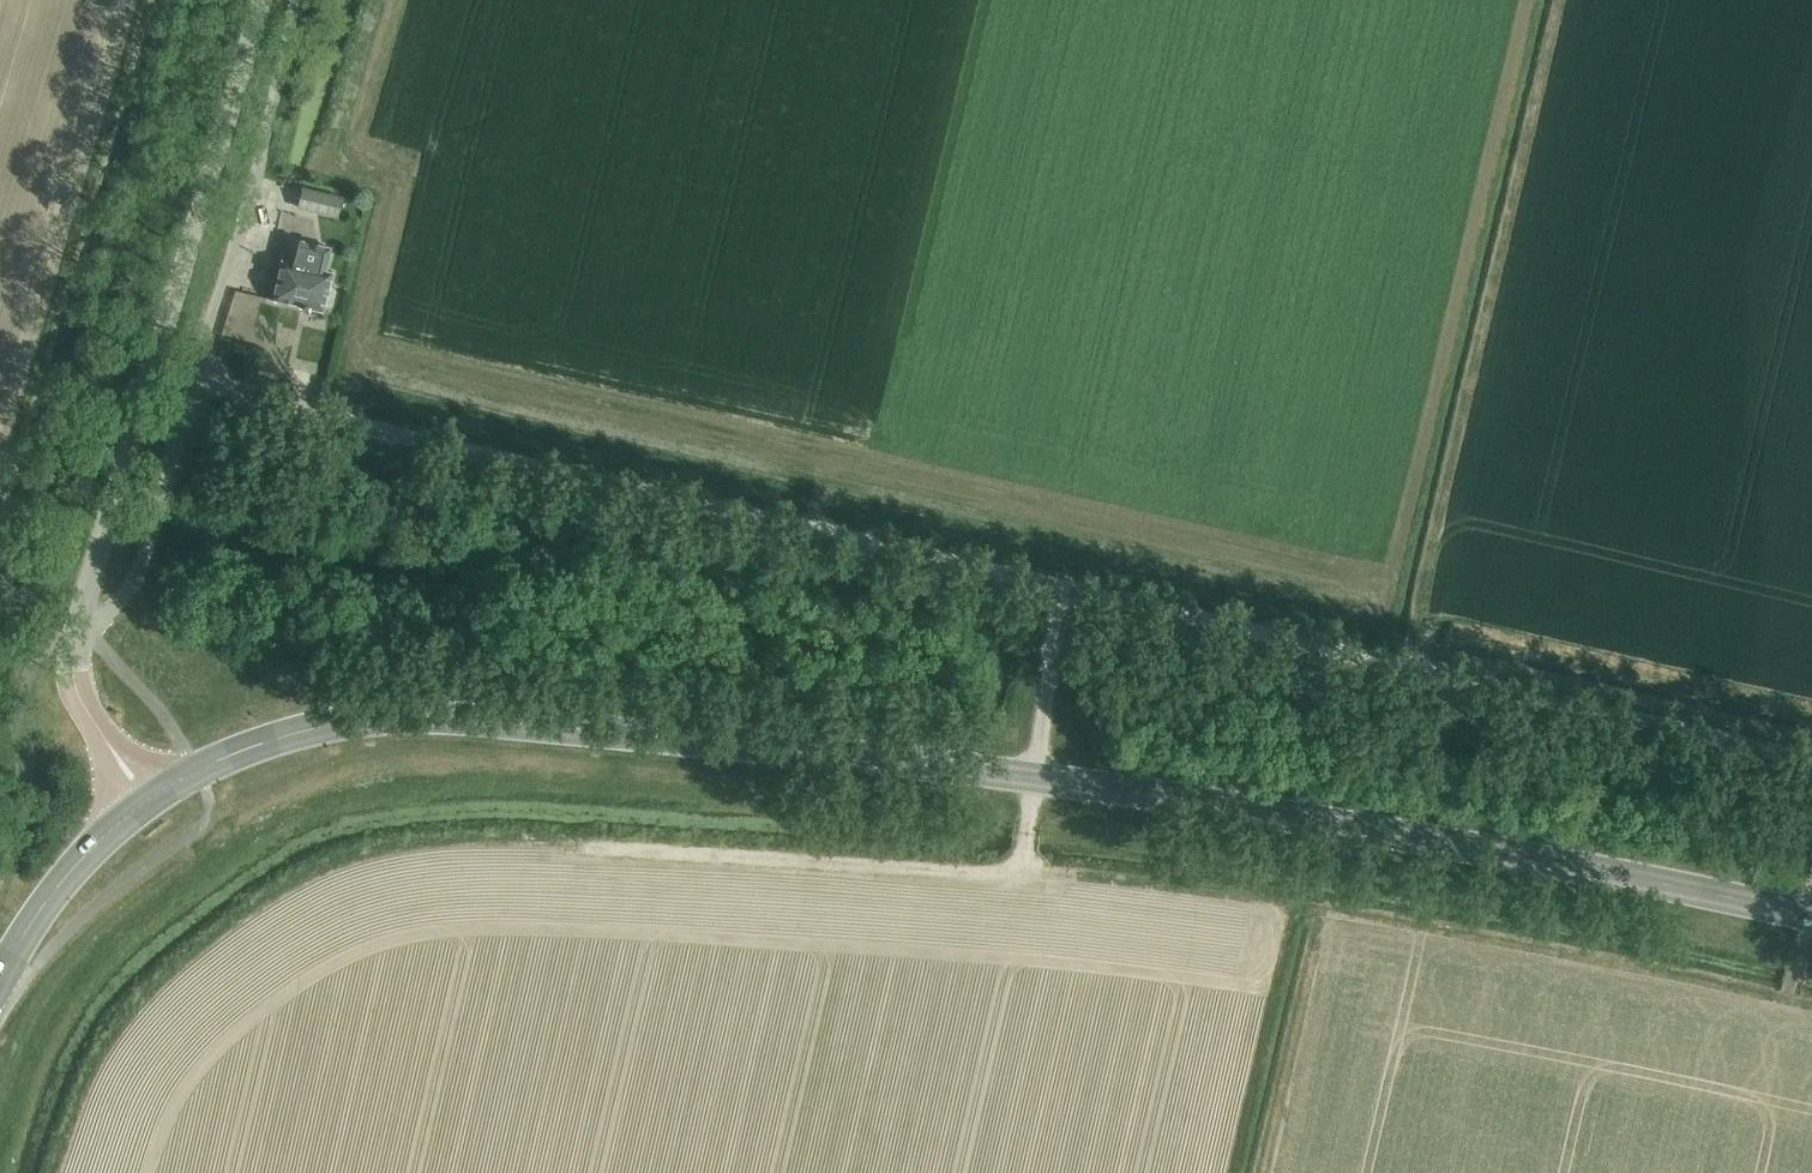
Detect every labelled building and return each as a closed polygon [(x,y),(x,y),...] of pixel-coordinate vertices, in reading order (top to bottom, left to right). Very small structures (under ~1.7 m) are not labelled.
[(305,190),(301,208),(343,218),(347,200),(305,190)] [(324,312),(325,309),(332,307),(336,291),(330,286),(333,274),(326,272),(331,249),(294,240),(289,263),(283,261),(273,300),(305,307),(304,310),(309,311),(310,309),(324,312)]
